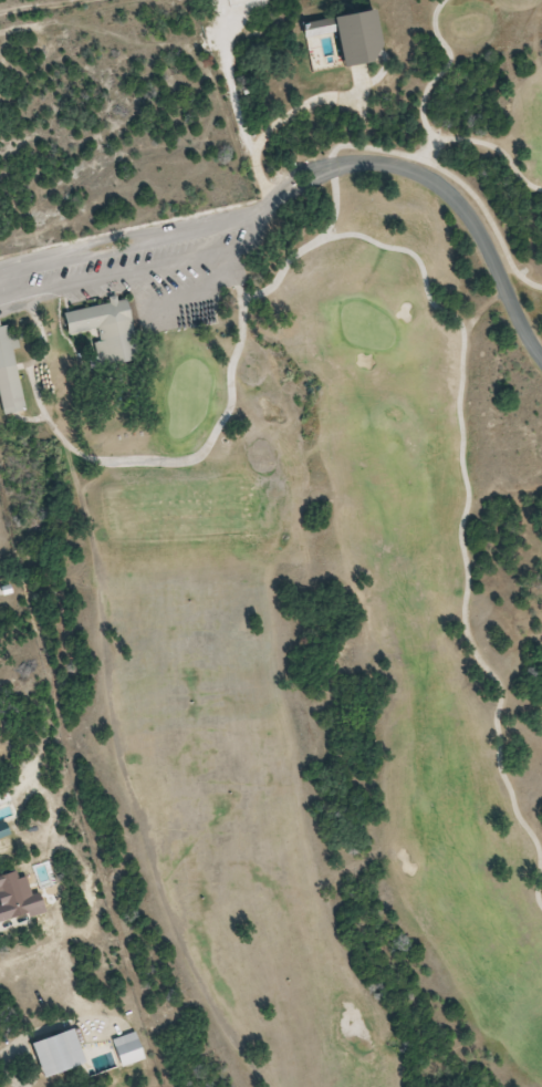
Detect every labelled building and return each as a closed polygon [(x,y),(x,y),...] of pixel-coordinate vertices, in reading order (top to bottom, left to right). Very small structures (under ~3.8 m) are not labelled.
[(61,312),(62,324),(65,334),(96,328),(100,341),(93,343),(97,366),(140,356),(126,299),(116,301),(115,301),(114,294),(106,297),(107,302),(61,312)] [(27,1042),(36,1078),(79,1067),(70,1031),(27,1042)] [(143,1060),(133,1032),(108,1041),(118,1069),(143,1060)]
